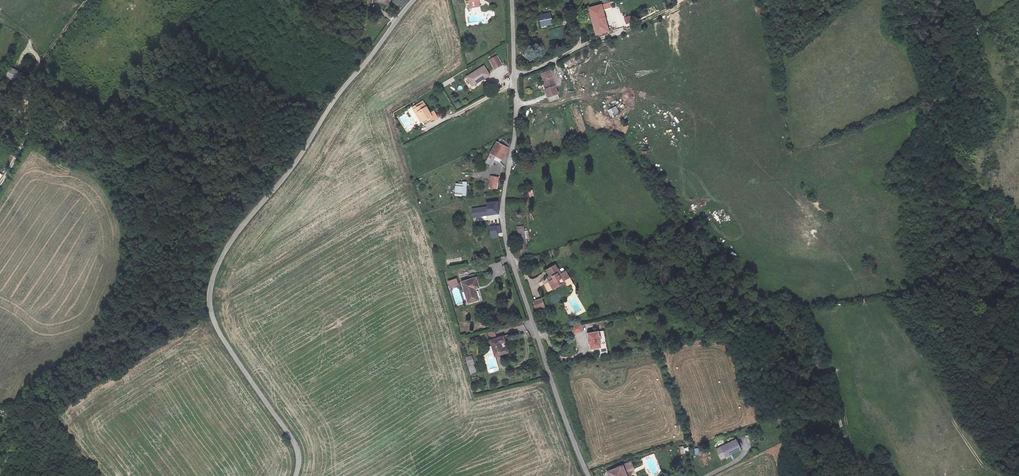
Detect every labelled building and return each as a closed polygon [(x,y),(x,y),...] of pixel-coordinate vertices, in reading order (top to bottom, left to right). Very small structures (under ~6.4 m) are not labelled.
[(374,9),(387,10),(388,0),(375,0),(374,9)] [(612,0),(604,3),(606,9),(614,7),(612,0)] [(612,39),(604,11),(593,14),(602,43),(612,39)] [(624,17),(625,24),(633,23),(631,16),(624,17)] [(556,21),(541,25),(543,34),(553,32),(553,34),(558,32),(556,21)] [(489,59),(494,69),(503,65),(498,55),(489,59)] [(10,67),(5,77),(19,83),(23,72),(10,67)] [(501,70),(494,73),(498,82),(505,79),(501,70)] [(563,89),(557,72),(545,77),(554,102),(565,98),(561,90),(563,89)] [(486,76),(468,85),(472,94),(491,85),(486,76)] [(425,105),(414,111),(416,115),(418,114),(422,124),(429,120),(431,124),(438,120),(435,114),(430,116),(425,105)] [(611,118),(619,113),(616,106),(607,111),(611,118)] [(501,139),(500,144),(508,148),(509,143),(501,139)] [(502,161),(509,148),(508,148),(500,144),(498,143),(491,156),(487,165),(492,168),(495,158),(502,161)] [(499,178),(492,176),(490,183),(497,185),(499,178)] [(467,196),(467,181),(463,181),(463,184),(455,183),(455,196),(467,196)] [(488,214),(499,213),(498,207),(498,203),(488,203),(488,207),(480,207),(481,214),(488,214)] [(500,227),(493,227),(487,228),(488,235),(492,235),(493,238),(498,237),(498,234),(502,234),(500,227)] [(527,233),(522,234),(528,256),(533,255),(530,245),(534,245),(532,237),(528,238),(527,233)] [(860,249),(852,253),(857,264),(865,260),(860,249)] [(561,264),(555,268),(558,273),(556,275),(558,279),(555,281),(559,288),(570,281),(568,279),(574,276),(571,271),(566,274),(561,264)] [(475,278),(461,282),(467,303),(478,300),(475,290),(479,289),(475,278)] [(549,299),(539,301),(542,313),(552,310),(549,299)] [(582,323),(572,326),(574,334),(584,331),(582,323)] [(487,333),(489,339),(497,337),(494,330),(487,333)] [(591,350),(603,348),(600,330),(587,333),(591,350)] [(510,338),(496,341),(499,358),(514,355),(512,349),(507,350),(507,345),(511,345),(510,338)] [(472,355),(465,357),(470,374),(477,372),(472,355)] [(747,449),(744,442),(723,451),(727,460),(732,458),(731,454),(736,451),(738,454),(747,449)] [(627,471),(628,475),(639,475),(641,475),(637,467),(630,470),(627,471)]
